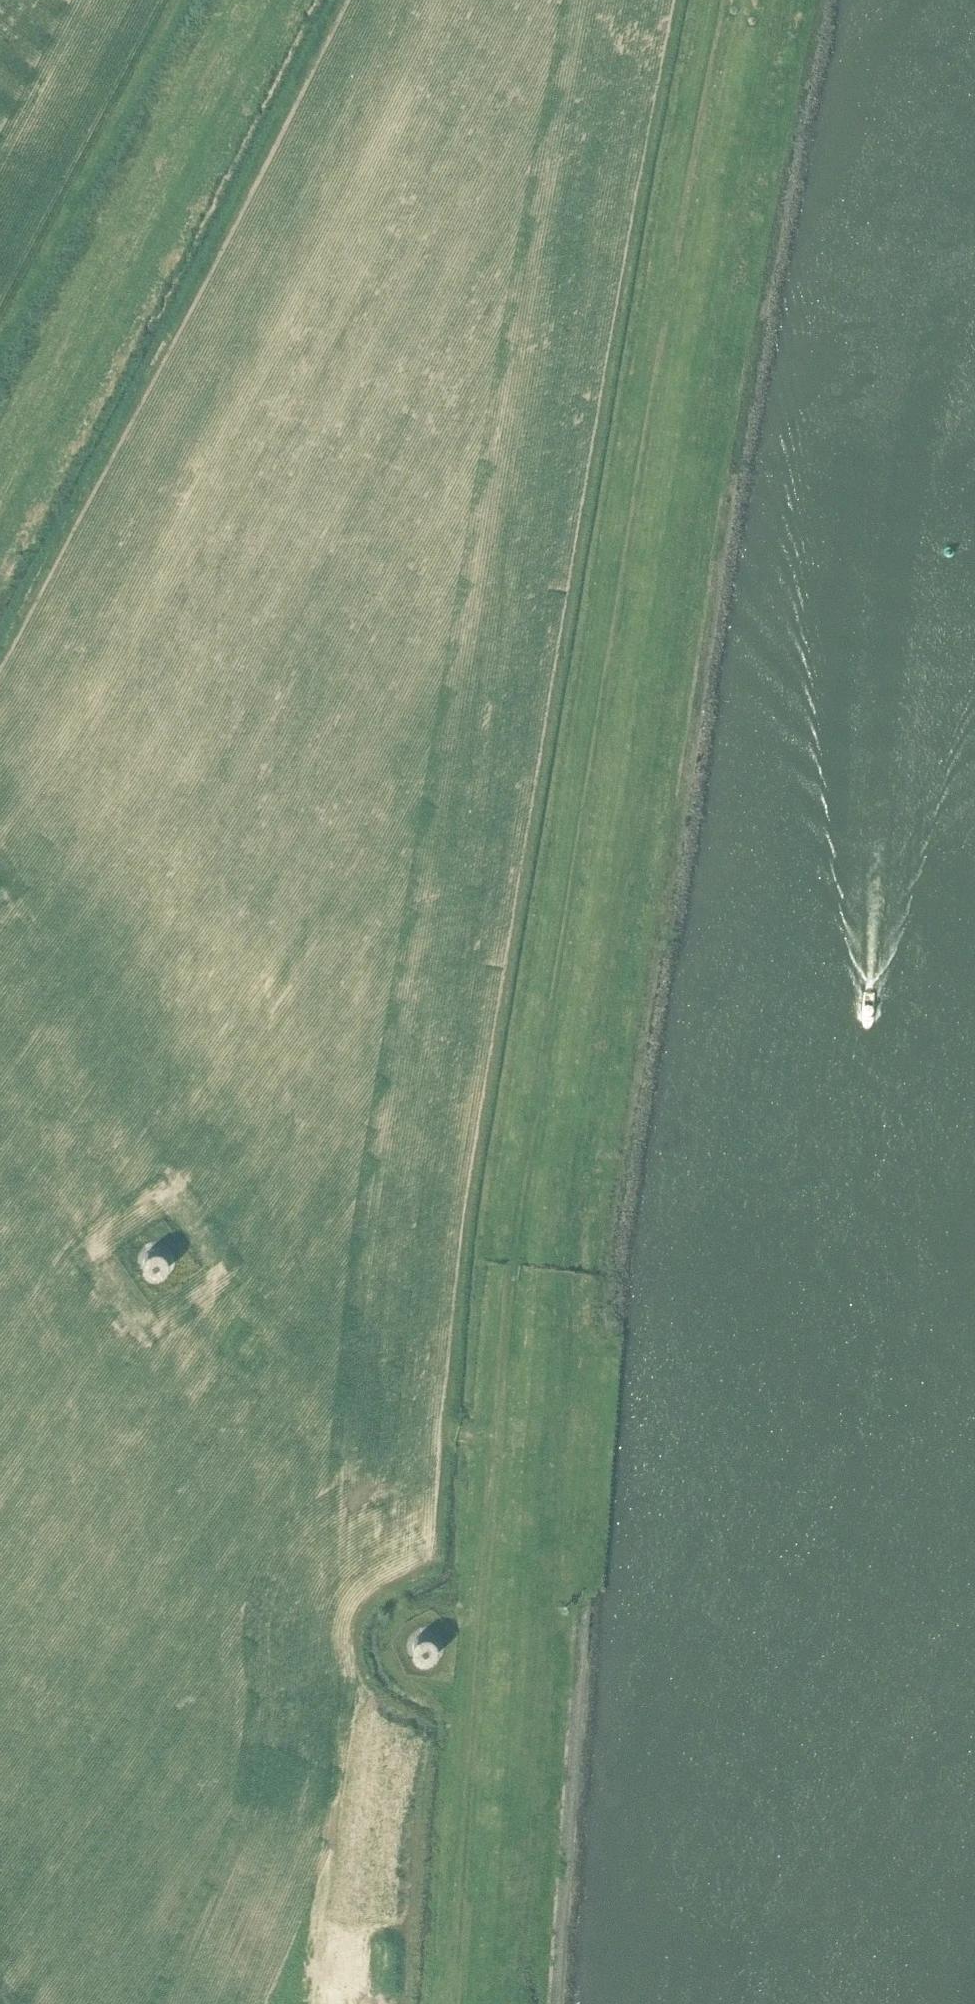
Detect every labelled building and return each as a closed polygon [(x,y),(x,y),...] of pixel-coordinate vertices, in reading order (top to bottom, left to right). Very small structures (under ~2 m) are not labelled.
[(160,1274),(164,1273),(168,1269),(170,1265),(170,1261),(170,1257),(168,1253),(164,1249),(160,1247),(156,1247),(151,1248),(148,1250),(144,1254),(143,1258),(143,1263),(144,1267),(147,1271),(151,1274),(155,1275),(160,1274)] [(420,1660),(424,1661),(429,1660),(433,1658),(437,1655),(439,1651),(439,1646),(438,1642),(436,1638),(432,1635),(428,1633),(423,1633),(419,1634),(415,1637),(412,1641),(411,1645),(411,1650),(413,1654),(416,1657),(420,1660)]
